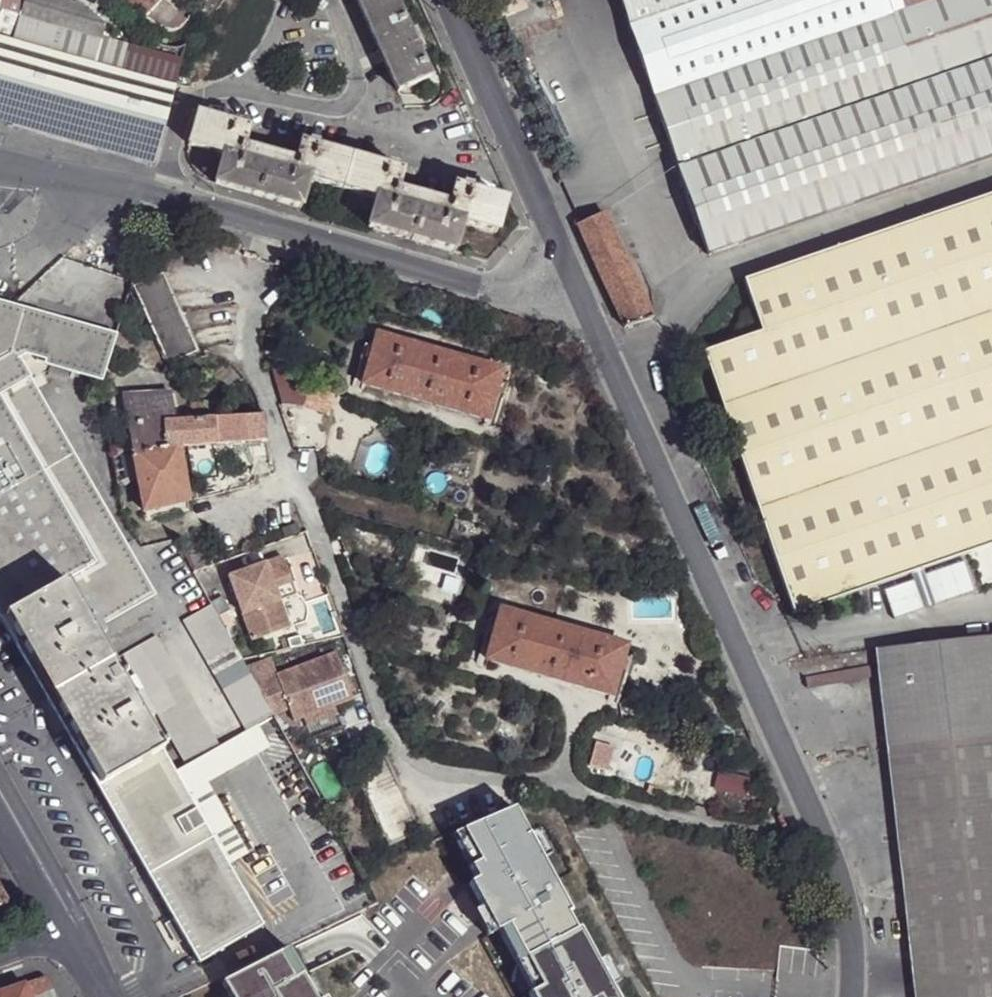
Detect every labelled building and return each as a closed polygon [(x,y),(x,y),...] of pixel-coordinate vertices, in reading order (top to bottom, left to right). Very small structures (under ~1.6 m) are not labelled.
[(104,34),(106,27),(84,3),(73,0),(24,0),(22,7),(104,34)] [(143,18),(158,0),(125,0),(143,18)] [(397,93),(429,79),(417,52),(409,33),(394,0),(356,0),(397,93)] [(497,11),(498,16),(503,24),(533,15),(528,0),(511,0),(498,5),(497,11)] [(633,29),(717,0),(623,0),(633,29)] [(946,0),(717,0),(633,29),(659,101),(946,0)] [(991,62),(991,0),(946,0),(659,101),(684,171),(991,62)] [(150,49),(104,34),(22,7),(0,1),(0,37),(141,79),(150,49)] [(497,11),(486,14),(489,20),(498,16),(497,11)] [(409,33),(417,52),(422,49),(414,31),(409,33)] [(108,152),(121,145),(141,79),(0,37),(0,120),(108,152)] [(172,88),(180,58),(150,49),(141,79),(172,88)] [(684,171),(714,257),(991,160),(991,62),(684,171)] [(151,166),(172,88),(141,79),(121,145),(108,152),(117,154),(151,165),(151,166)] [(342,189),(351,159),(301,143),(295,163),(243,147),(248,128),(198,113),(189,144),(222,154),(214,183),(301,209),(308,179),(342,189)] [(368,227),(453,253),(462,224),(495,234),(504,202),(454,188),(448,207),(396,191),(401,173),(351,159),(342,189),(375,198),(368,227)] [(749,280),(765,330),(710,350),(798,612),(976,552),(988,586),(991,585),(991,196),(749,280)] [(627,328),(656,320),(630,265),(633,263),(629,254),(626,254),(609,218),(603,219),(583,227),(627,328)] [(164,274),(134,287),(169,366),(198,353),(164,274)] [(23,310),(0,303),(0,618),(64,581),(124,547),(35,389),(30,381),(16,357),(12,349),(23,310)] [(101,379),(114,336),(63,321),(35,313),(23,310),(12,349),(16,357),(24,352),(38,355),(48,359),(47,362),(47,363),(50,365),(101,379)] [(486,419),(501,370),(377,334),(361,384),(486,419)] [(312,383),(276,373),(283,408),(305,407),(312,383)] [(121,396),(125,422),(174,420),(170,393),(121,396)] [(212,418),(216,417),(215,402),(189,404),(190,413),(190,419),(212,418)] [(212,418),(215,445),(265,440),(261,415),(216,417),(212,418)] [(174,420),(125,422),(142,511),(185,500),(178,447),(215,445),(212,418),(190,419),(187,419),(174,420)] [(124,547),(64,581),(91,628),(151,593),(124,547)] [(278,557),(223,577),(246,642),(285,628),(276,602),(271,590),(288,584),(278,557)] [(64,581),(0,618),(26,664),(46,697),(97,786),(160,749),(109,660),(91,628),(64,581)] [(288,584),(271,590),(276,602),(292,596),(288,584)] [(216,617),(209,603),(184,618),(246,728),(271,714),(253,683),(216,617)] [(624,647),(500,611),(485,660),(610,696),(624,647)] [(185,763),(216,745),(153,636),(121,653),(185,763)] [(882,649),(920,996),(991,996),(991,637),(882,649)] [(333,653),(253,683),(271,714),(286,708),(291,721),(350,700),(333,653)] [(189,772),(276,723),(271,714),(246,728),(216,745),(185,763),(184,764),(189,772)] [(160,749),(97,786),(169,911),(175,921),(183,935),(189,945),(198,962),(262,926),(226,863),(197,812),(187,795),(179,782),(173,770),(160,749)] [(753,783),(727,775),(722,793),(748,800),(753,783)] [(197,812),(207,806),(197,789),(194,791),(186,778),(179,782),(187,795),(197,812)] [(213,803),(207,806),(197,812),(226,863),(243,854),(213,803)] [(174,940),(183,935),(175,921),(166,926),(171,935),(174,940)] [(214,983),(222,996),(321,996),(289,946),(214,983)] [(22,984),(29,996),(30,996),(44,990),(51,987),(47,978),(45,977),(41,976),(22,984)] [(0,991),(0,996),(29,996),(22,984),(0,991)]
